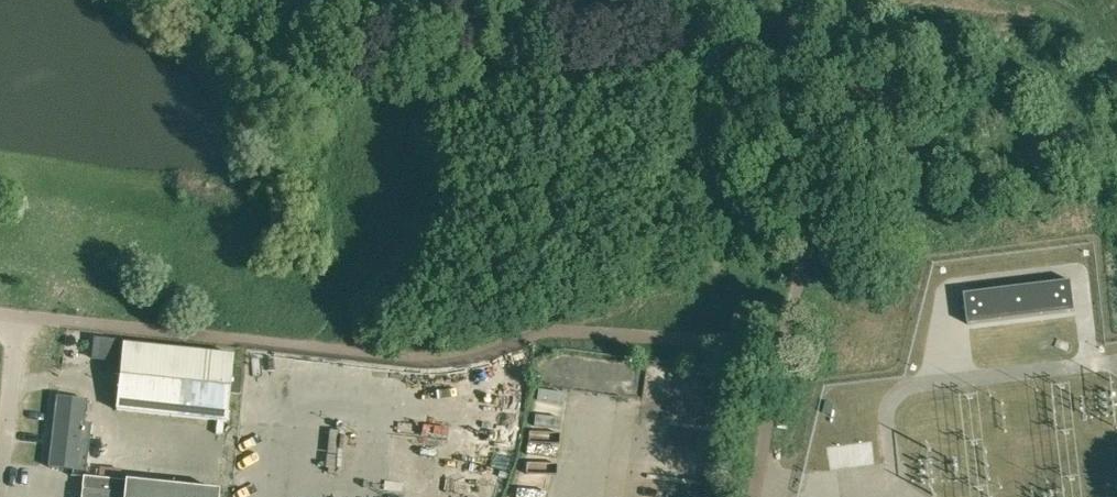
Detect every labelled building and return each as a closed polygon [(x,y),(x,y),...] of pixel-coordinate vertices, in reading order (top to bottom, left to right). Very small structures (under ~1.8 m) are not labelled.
[(1071,280),(964,294),(968,324),(1075,311),(1071,280)] [(121,361),(116,409),(226,421),(233,355),(123,344),(121,361)] [(52,446),(49,466),(77,470),(85,471),(91,423),(82,422),(85,400),(58,396),(53,438),(52,446)] [(218,491),(83,477),(81,496),(218,496),(218,491)]
